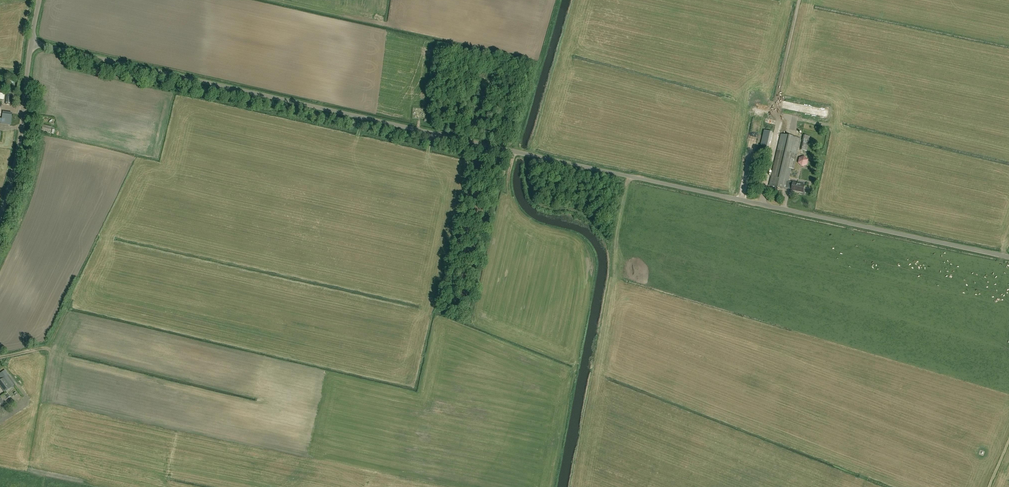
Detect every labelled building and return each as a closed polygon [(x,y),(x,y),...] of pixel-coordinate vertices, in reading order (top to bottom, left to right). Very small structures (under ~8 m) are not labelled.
[(13,105),(14,93),(7,92),(6,104),(13,105)] [(11,125),(12,113),(3,112),(2,118),(0,118),(0,123),(11,125)] [(769,147),(772,132),(764,130),(761,145),(769,147)] [(793,169),(800,138),(781,134),(769,185),(787,189),(787,188),(792,189),(792,190),(803,193),(805,185),(789,182),(791,169),(793,169)] [(807,151),(810,136),(803,135),(802,139),(800,149),(807,151)] [(799,164),(808,165),(809,157),(800,155),(799,164)] [(7,375),(4,378),(4,377),(0,380),(0,386),(5,392),(12,387),(11,387),(14,385),(7,375)]
